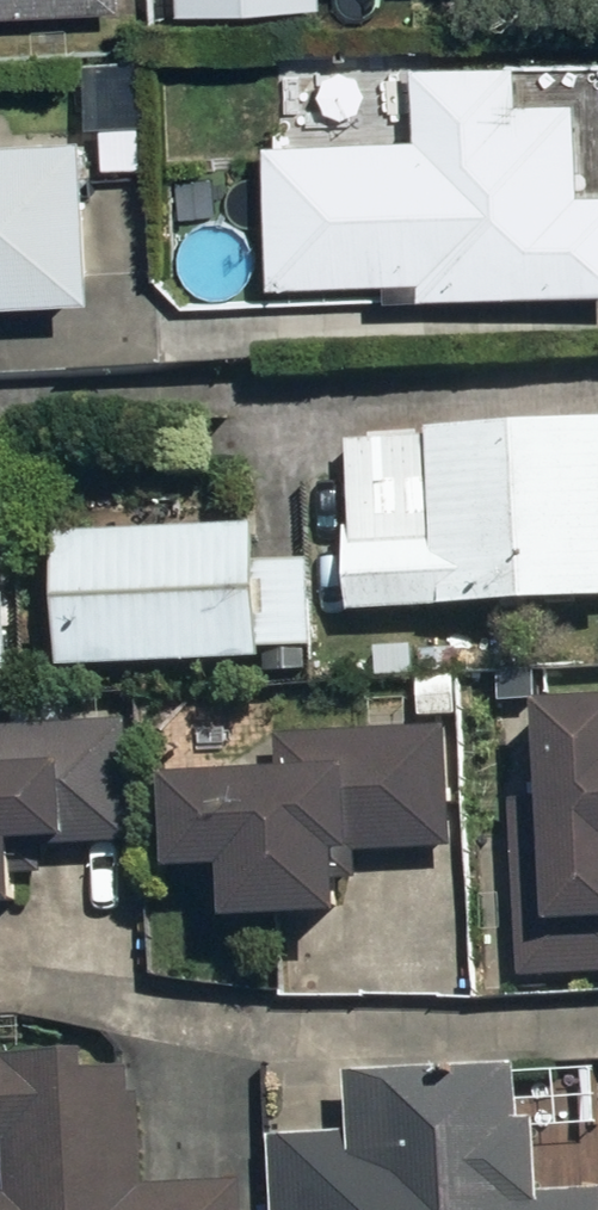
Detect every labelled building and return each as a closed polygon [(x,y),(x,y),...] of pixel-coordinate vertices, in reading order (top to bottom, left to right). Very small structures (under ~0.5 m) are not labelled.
[(364,10),(364,0),(175,0),(176,11),(364,10)] [(437,262),(444,283),(597,278),(597,83),(535,85),(534,52),(424,55),(426,134),(282,138),(286,267),(437,262)] [(111,282),(116,123),(0,124),(0,289),(111,282)] [(433,414),(433,432),(354,432),(355,608),(498,608),(498,594),(597,594),(597,414),(433,414)] [(78,659),(283,661),(283,641),(326,641),(327,552),(278,551),(278,521),(80,518),(78,659)] [(565,698),(572,920),(597,919),(597,696),(565,698)] [(46,901),(44,842),(142,837),(136,721),(0,728),(0,903),(46,901)] [(187,857),(240,859),(240,913),(356,914),(357,850),(461,850),(462,731),(255,730),(255,770),(187,770),(187,857)] [(0,1052),(0,1144),(21,1144),(21,1188),(0,1187),(0,1209),(255,1209),(255,1179),(156,1178),(148,1065),(103,1065),(100,1043),(22,1041),(22,1052),(0,1052)] [(289,1129),(291,1209),(597,1209),(597,1188),(551,1188),(551,1113),(541,1113),(541,1057),(362,1057),(362,1129),(289,1129)]
